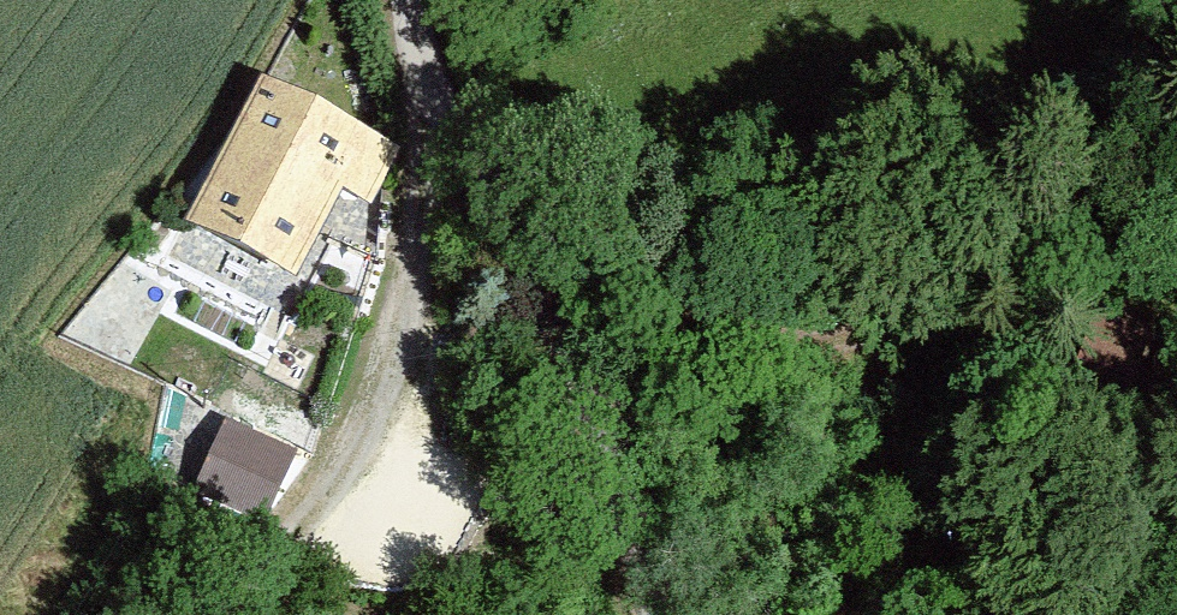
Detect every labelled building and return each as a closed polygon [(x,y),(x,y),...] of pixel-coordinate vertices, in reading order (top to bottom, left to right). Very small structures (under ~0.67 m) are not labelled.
[(408,167),(259,90),(178,246),(301,310),(347,220),(374,233),(408,167)] [(277,512),(305,443),(230,413),(203,482),(277,512)]
